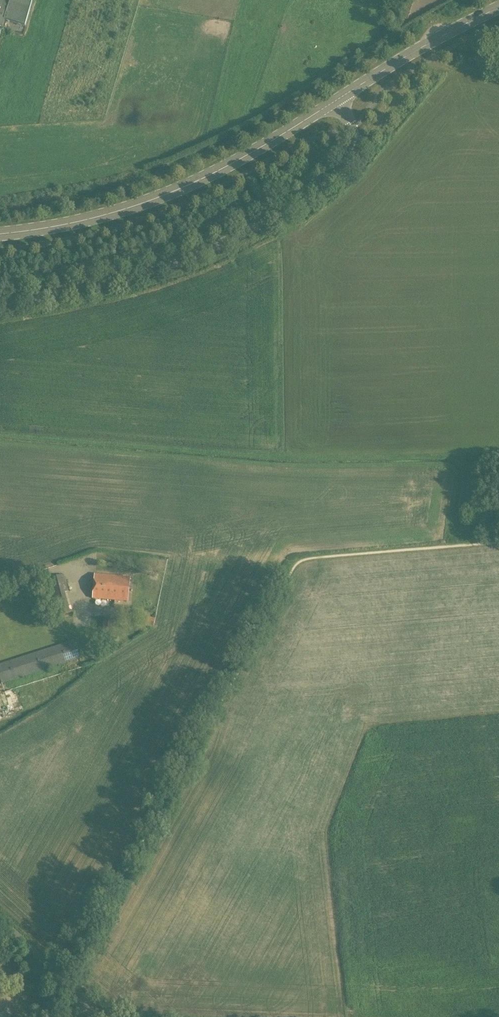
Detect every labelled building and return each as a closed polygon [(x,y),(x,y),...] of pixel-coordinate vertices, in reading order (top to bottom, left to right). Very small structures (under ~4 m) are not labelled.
[(4,21),(25,27),(33,0),(0,0),(0,36),(4,21)] [(65,593),(68,592),(63,574),(48,579),(58,616),(74,612),(73,610),(70,611),(65,593)] [(92,598),(127,602),(130,578),(95,575),(92,598)] [(1,684),(80,658),(74,641),(0,664),(0,680),(1,684)]
